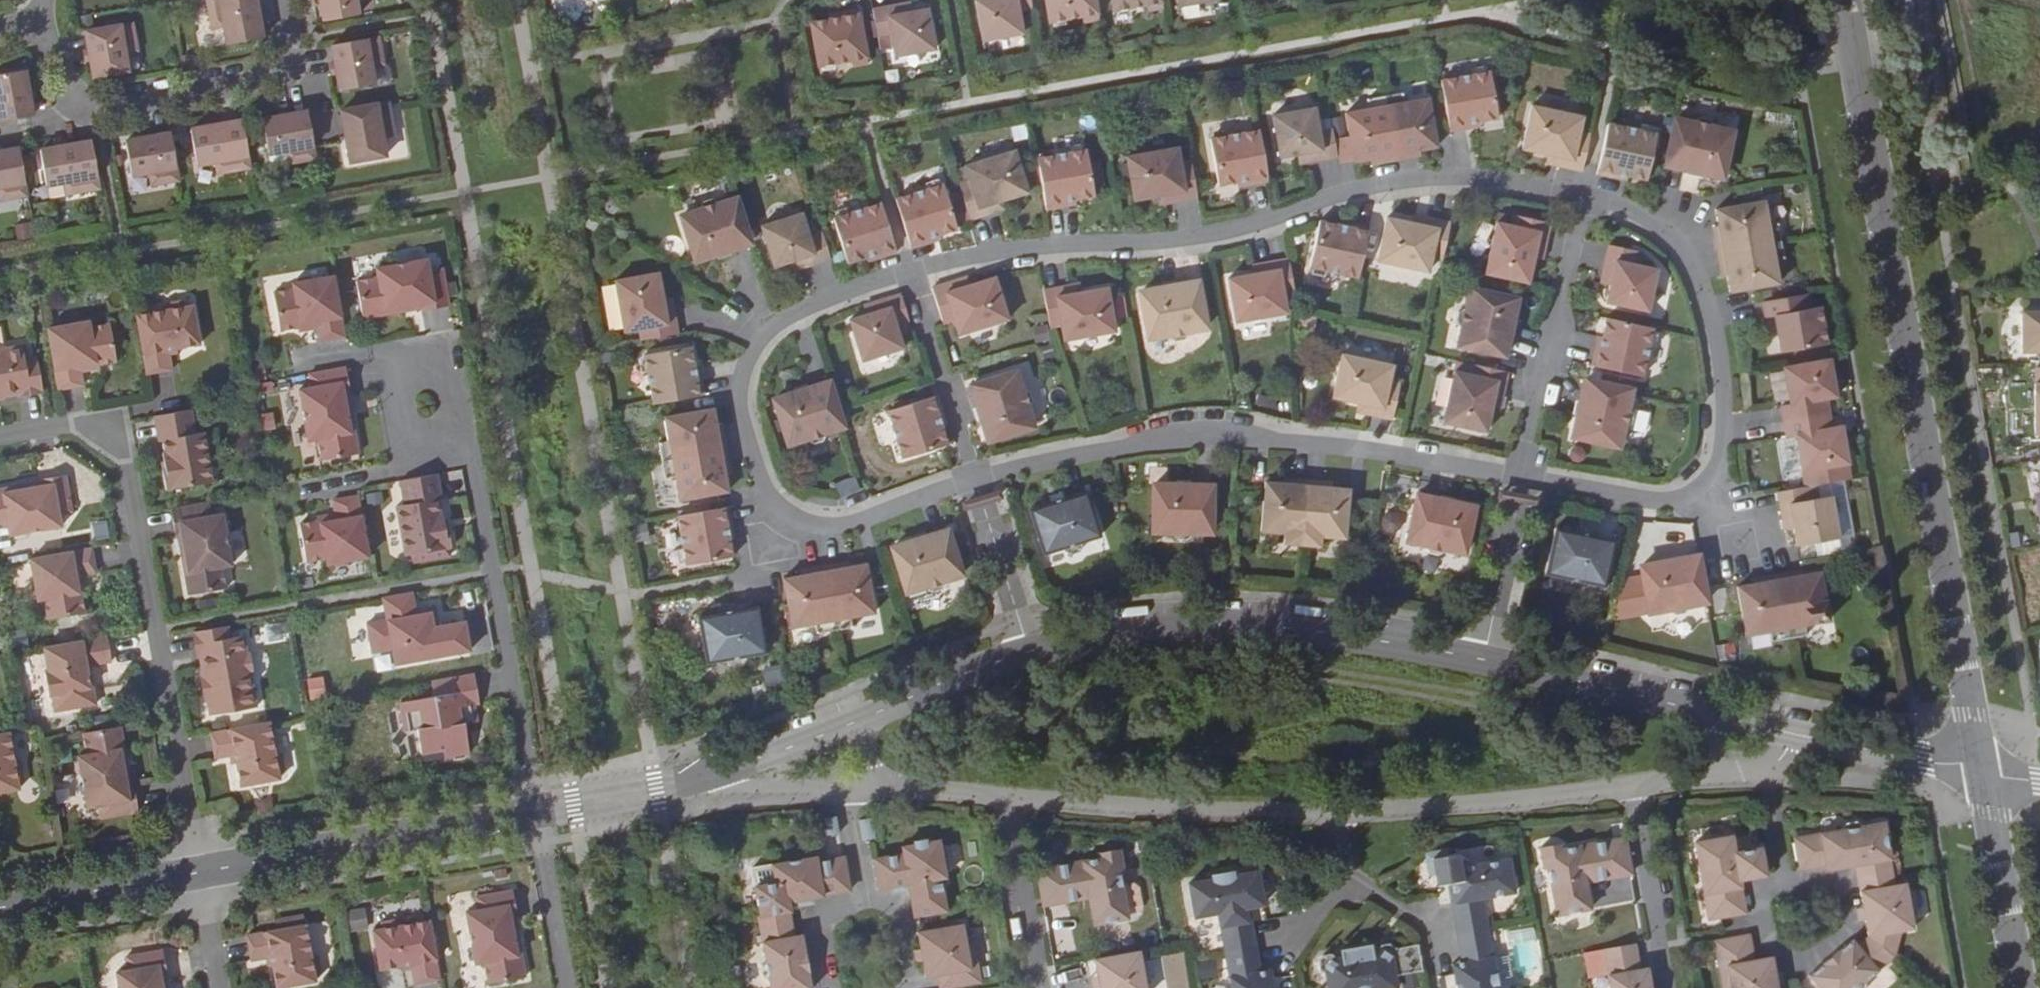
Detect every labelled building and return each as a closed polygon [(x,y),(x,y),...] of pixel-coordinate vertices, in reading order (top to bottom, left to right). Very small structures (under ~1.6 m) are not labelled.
[(257,0),(205,0),(210,30),(228,27),(230,40),(264,33),(257,0)] [(324,20),(361,15),(359,0),(321,0),(324,20)] [(1019,11),(1017,0),(976,0),(983,40),(1023,33),(1019,11)] [(1032,8),(1030,0),(1017,0),(1019,11),(1032,8)] [(1097,7),(1096,0),(1045,0),(1048,16),(1097,7)] [(904,12),(914,10),(912,1),(903,3),(904,12)] [(887,6),(891,32),(895,55),(937,48),(929,8),(914,10),(904,12),(903,3),(887,6)] [(874,8),(879,34),(891,32),(887,6),(874,8)] [(843,21),(831,23),(810,26),(818,65),(867,57),(859,13),(842,15),(843,21)] [(86,27),(95,76),(123,71),(121,58),(138,55),(132,20),(86,27)] [(388,63),(382,36),(333,45),(336,61),(341,90),(379,83),(375,66),(388,63)] [(29,117),(34,116),(30,99),(25,69),(0,74),(0,122),(29,117)] [(1498,87),(1448,95),(1457,147),(1473,144),(1472,139),(1486,137),(1505,134),(1498,87)] [(395,136),(388,102),(342,110),(351,162),(387,155),(384,138),(395,136)] [(1392,110),(1402,174),(1419,171),(1418,166),(1425,165),(1443,162),(1435,113),(1414,116),(1413,106),(1392,110)] [(1402,174),(1392,110),(1372,113),(1373,123),(1352,126),(1360,176),(1386,171),(1387,177),(1402,174)] [(308,111),(292,114),(263,119),(269,154),(286,152),(288,164),(316,160),(308,111)] [(218,173),(252,168),(243,120),(192,128),(198,163),(216,160),(218,173)] [(1314,176),(1330,173),(1324,146),(1319,122),(1278,130),(1285,172),(1303,169),(1313,167),(1314,176)] [(1540,122),(1530,166),(1557,172),(1567,175),(1565,183),(1590,189),(1598,151),(1587,149),(1591,134),(1540,122)] [(153,185),(181,181),(174,132),(128,139),(135,174),(151,172),(153,185)] [(1704,142),(1684,137),(1673,183),(1730,196),(1741,150),(1721,146),(1721,143),(1718,138),(1710,136),(1705,139),(1704,142)] [(68,196),(101,190),(92,141),(68,145),(40,151),(48,185),(64,182),(68,196)] [(1665,152),(1616,142),(1605,192),(1620,195),(1621,192),(1635,194),(1654,199),(1665,152)] [(1275,194),(1266,143),(1217,151),(1225,198),(1245,195),(1259,193),(1259,197),(1275,194)] [(1343,171),(1339,143),(1324,146),(1330,173),(1343,171)] [(28,197),(19,149),(0,152),(0,198),(1,202),(28,197)] [(1132,167),(1139,212),(1166,207),(1177,206),(1178,213),(1203,210),(1197,172),(1186,174),(1184,158),(1132,167)] [(964,192),(975,229),(999,222),(996,213),(1033,202),(1020,159),(970,174),(974,189),(964,192)] [(1092,160),(1043,168),(1051,220),(1068,217),(1067,212),(1081,210),(1100,206),(1092,160)] [(1314,176),(1313,167),(1303,169),(1305,178),(1314,176)] [(1565,183),(1567,175),(1557,172),(1555,181),(1565,183)] [(962,238),(948,192),(900,206),(914,256),(930,251),(929,247),(942,243),(962,238)] [(704,214),(685,220),(698,266),(754,249),(740,203),(720,209),(719,206),(714,203),(706,206),(703,211),(704,214)] [(1178,213),(1177,206),(1166,207),(1168,215),(1178,213)] [(900,260),(885,210),(838,224),(851,270),(870,265),(883,261),(885,265),(900,260)] [(996,213),(999,222),(1009,218),(1007,211),(996,213)] [(806,274),(821,269),(812,243),(805,219),(764,232),(776,273),(794,268),(803,265),(806,274)] [(1724,271),(1788,260),(1785,239),(1775,241),(1771,220),(1722,229),(1725,246),(1727,254),(1721,255),(1724,271)] [(1430,240),(1432,232),(1421,230),(1419,238),(1430,240)] [(1448,274),(1457,238),(1432,232),(1430,240),(1393,231),(1383,275),(1434,287),(1437,272),(1448,274)] [(1491,290),(1535,300),(1541,273),(1543,263),(1551,265),(1557,240),(1520,231),(1517,242),(1502,239),(1491,290)] [(1315,281),(1364,292),(1375,241),(1360,237),(1359,242),(1345,239),(1326,234),(1315,281)] [(834,266),(826,239),(812,243),(821,269),(834,266)] [(944,248),(942,243),(929,247),(930,251),(944,248)] [(449,306),(443,270),(429,271),(427,259),(376,268),(377,277),(356,281),(363,319),(402,312),(402,308),(420,305),(421,311),(449,306)] [(1788,260),(1724,271),(1726,286),(1732,286),(1736,312),(1785,303),(1782,282),(1792,280),(1788,260)] [(1642,269),(1616,261),(1612,275),(1639,282),(1642,269)] [(1551,265),(1543,263),(1541,273),(1549,275),(1551,265)] [(806,274),(803,265),(794,268),(797,277),(806,274)] [(1301,308),(1294,271),(1269,275),(1271,284),(1260,285),(1233,290),(1240,334),(1292,326),(1290,311),(1301,308)] [(1271,284),(1269,275),(1259,277),(1260,285),(1271,284)] [(1639,282),(1612,275),(1608,291),(1617,293),(1615,302),(1611,319),(1653,329),(1662,288),(1639,282)] [(345,337),(334,276),(314,279),(309,278),(300,279),(298,283),(292,283),(293,289),(273,293),(280,331),(301,327),(300,325),(316,322),(319,342),(345,337)] [(1206,277),(1141,291),(1152,344),(1217,331),(1206,277)] [(654,346),(692,341),(689,316),(681,317),(679,307),(676,280),(631,284),(638,337),(653,335),(654,346)] [(1011,327),(998,285),(972,293),(962,296),(959,288),(935,295),(947,332),(957,328),(962,343),(1011,327)] [(959,288),(962,296),(972,293),(969,285),(959,288)] [(1615,302),(1617,293),(1608,291),(1606,300),(1615,302)] [(1072,295),(1073,303),(1084,302),(1082,293),(1072,295)] [(1119,342),(1111,297),(1084,302),(1073,303),(1072,295),(1047,299),(1053,336),(1064,335),(1067,350),(1119,342)] [(162,311),(136,315),(147,376),(172,371),(170,356),(169,351),(178,349),(200,345),(193,306),(188,306),(181,301),(167,303),(162,311)] [(890,305),(897,332),(911,328),(904,301),(890,305)] [(897,332),(890,305),(875,309),(878,317),(877,318),(868,320),(851,325),(862,366),(902,356),(897,332)] [(1469,341),(1464,361),(1510,372),(1523,316),(1477,305),(1473,325),(1470,324),(1465,327),(1463,335),(1466,340),(1469,341)] [(681,317),(689,316),(688,306),(679,307),(681,317)] [(877,318),(875,309),(866,311),(868,320),(877,318)] [(2021,312),(2021,353),(2039,353),(2039,312),(2021,312)] [(1814,313),(1767,321),(1770,337),(1779,335),(1785,372),(1832,364),(1827,327),(1817,329),(1814,313)] [(69,325),(48,329),(58,390),(83,386),(81,372),(79,365),(95,363),(96,365),(98,365),(116,363),(110,324),(90,326),(89,321),(82,322),(80,320),(70,322),(69,325)] [(1596,383),(1647,395),(1658,346),(1612,335),(1607,355),(1604,368),(1600,367),(1596,383)] [(42,393),(36,358),(24,360),(21,346),(4,348),(3,346),(0,347),(0,398),(4,397),(16,395),(17,397),(42,393)] [(646,359),(653,408),(705,400),(702,384),(698,385),(696,371),(693,352),(646,359)] [(99,369),(98,365),(96,365),(95,363),(79,365),(81,372),(99,369)] [(263,365),(249,368),(252,381),(265,379),(263,365)] [(351,396),(346,368),(309,374),(311,388),(299,390),(308,442),(317,440),(321,461),(359,455),(352,415),(348,415),(344,397),(351,396)] [(1346,368),(1336,412),(1363,418),(1373,420),(1371,429),(1396,434),(1405,397),(1394,395),(1397,380),(1346,368)] [(1446,438),(1490,449),(1497,421),(1499,411),(1507,413),(1513,388),(1476,380),(1474,390),(1459,387),(1446,438)] [(1785,425),(1788,441),(1835,434),(1832,418),(1842,416),(1836,380),(1789,387),(1795,423),(1785,425)] [(1024,400),(1019,381),(973,394),(989,450),(1035,436),(1029,417),(1032,416),(1035,411),(1033,403),(1027,400),(1024,400)] [(824,440),(844,434),(830,388),(775,404),(788,450),(808,445),(809,447),(814,450),(822,447),(825,442),(824,440)] [(1632,428),(1636,408),(1590,397),(1577,454),(1623,465),(1628,445),(1631,446),(1636,442),(1638,434),(1635,429),(1632,428)] [(940,404),(890,419),(904,467),(950,453),(944,434),(940,421),(944,419),(940,404)] [(190,410),(152,417),(157,442),(162,442),(164,453),(161,453),(163,463),(166,463),(168,470),(161,471),(164,491),(212,483),(203,432),(194,434),(190,410)] [(1507,413),(1499,411),(1497,421),(1505,424),(1507,413)] [(661,465),(726,454),(723,438),(718,439),(716,432),(714,414),(664,422),(668,443),(658,445),(661,465)] [(1371,429),(1373,420),(1363,418),(1361,426),(1371,429)] [(948,433),(944,419),(940,421),(944,434),(948,433)] [(1835,434),(1788,441),(1790,457),(1799,455),(1805,492),(1853,485),(1847,448),(1837,450),(1835,434)] [(728,470),(726,454),(661,465),(665,485),(675,484),(678,505),(728,497),(724,478),(723,471),(728,470)] [(445,491),(464,488),(461,470),(442,474),(445,491)] [(437,474),(400,481),(405,505),(396,507),(405,557),(411,555),(413,563),(450,556),(448,548),(451,548),(448,528),(443,529),(441,522),(444,522),(442,512),(439,512),(437,501),(442,499),(437,474)] [(0,489),(0,528),(7,527),(8,536),(60,528),(58,515),(71,513),(64,475),(37,480),(38,482),(38,486),(19,490),(18,486),(0,489)] [(837,484),(842,497),(861,490),(856,477),(837,484)] [(1305,544),(1311,479),(1295,478),(1295,483),(1287,483),(1269,481),(1264,531),(1285,532),(1284,542),(1305,544)] [(1327,486),(1327,481),(1311,479),(1305,544),(1325,546),(1326,536),(1348,539),(1353,489),(1334,487),(1327,486)] [(369,558),(358,496),(332,501),(336,520),(321,523),(320,521),(299,525),(306,563),(326,559),(327,565),(333,564),(336,566),(346,564),(348,561),(369,558)] [(1197,545),(1218,545),(1219,498),(1161,496),(1159,544),(1180,544),(1180,547),(1184,551),(1193,552),(1197,548),(1197,545)] [(1051,512),(1064,508),(1062,500),(1049,504),(1051,512)] [(1100,546),(1086,501),(1051,512),(1029,519),(1043,564),(1063,558),(1064,562),(1069,564),(1078,562),(1081,557),(1079,553),(1100,546)] [(207,504),(169,510),(174,538),(177,537),(181,537),(185,555),(181,556),(187,595),(226,589),(222,568),(231,565),(222,514),(210,516),(207,504)] [(1809,507),(1781,512),(1784,526),(1811,521),(1809,507)] [(1446,565),(1466,570),(1477,523),(1420,510),(1410,557),(1430,561),(1429,564),(1432,569),(1441,571),(1446,568),(1446,565)] [(728,512),(677,521),(685,570),(732,563),(729,543),(726,529),(731,528),(728,512)] [(1811,521),(1784,526),(1788,542),(1797,540),(1799,549),(1804,566),(1845,556),(1835,515),(1811,521)] [(942,590),(961,584),(948,538),(892,555),(906,601),(925,595),(926,598),(932,600),(940,598),(943,593),(942,590)] [(1799,549),(1797,540),(1788,542),(1790,551),(1799,549)] [(1580,551),(1593,554),(1595,546),(1582,543),(1580,551)] [(1605,605),(1616,559),(1593,554),(1580,551),(1558,546),(1547,592),(1568,597),(1567,601),(1570,606),(1579,608),(1583,605),(1584,601),(1605,605)] [(95,574),(91,548),(28,559),(32,580),(29,581),(32,593),(33,593),(35,600),(41,599),(45,619),(84,612),(81,595),(80,591),(77,592),(75,577),(81,577),(95,574)] [(839,570),(823,573),(834,638),(854,634),(852,624),(873,621),(865,572),(847,575),(839,576),(839,570)] [(834,638),(823,573),(807,576),(808,581),(800,582),(782,585),(790,635),(812,631),(813,641),(834,638)] [(1688,625),(1708,622),(1701,575),(1643,584),(1651,631),(1672,628),(1672,630),(1677,634),(1685,633),(1689,628),(1688,625)] [(84,594),(81,577),(75,577),(77,592),(80,591),(81,595),(84,594)] [(1797,597),(1796,591),(1780,594),(1791,659),(1811,655),(1810,645),(1831,642),(1823,593),(1797,597)] [(412,593),(383,599),(387,621),(367,624),(372,653),(392,650),(395,665),(470,651),(465,622),(438,627),(437,622),(424,624),(422,609),(415,611),(412,593)] [(1791,659),(1780,594),(1765,597),(1765,602),(1758,604),(1740,607),(1748,656),(1770,652),(1771,662),(1791,659)] [(719,610),(720,619),(733,617),(731,608),(719,610)] [(763,660),(756,613),(733,617),(720,619),(697,622),(704,669),(726,666),(726,670),(731,673),(740,672),(743,667),(742,663),(763,660)] [(226,627),(191,632),(196,658),(198,658),(200,671),(202,679),(200,680),(203,699),(205,698),(208,715),(256,708),(249,673),(252,672),(249,653),(246,653),(243,636),(229,638),(226,627)] [(111,663),(106,636),(41,648),(46,673),(42,673),(47,697),(50,697),(53,713),(94,705),(91,687),(88,688),(84,667),(87,667),(111,663)] [(480,704),(474,675),(431,682),(434,697),(400,703),(405,732),(417,730),(421,755),(443,751),(445,758),(469,754),(466,734),(463,735),(462,725),(477,722),(474,705),(480,704)] [(326,677),(305,680),(309,702),(329,699),(326,677)] [(273,751),(268,723),(208,734),(213,759),(228,757),(233,756),(235,764),(238,787),(278,780),(277,774),(282,768),(280,755),(273,751)] [(119,727),(81,733),(85,755),(76,756),(85,808),(96,807),(100,820),(136,814),(131,785),(128,785),(124,786),(122,767),(126,766),(119,727)] [(0,735),(0,793),(18,790),(18,785),(22,778),(20,765),(12,760),(8,733),(0,735)] [(841,841),(837,821),(824,823),(828,844),(841,841)] [(1827,870),(1890,859),(1884,823),(1865,826),(1856,821),(1846,823),(1839,831),(1795,839),(1800,870),(1826,865),(1827,870)] [(1739,880),(1765,875),(1760,848),(1734,852),(1732,836),(1701,842),(1710,892),(1704,893),(1709,920),(1745,913),(1739,880)] [(1631,868),(1626,838),(1563,849),(1562,844),(1541,847),(1545,868),(1548,867),(1557,915),(1591,909),(1585,876),(1631,868)] [(915,916),(946,911),(941,878),(945,877),(944,871),(940,846),(939,841),(927,842),(926,839),(914,841),(914,845),(903,847),(904,854),(874,859),(879,888),(909,884),(915,916)] [(1710,892),(1701,842),(1695,843),(1704,893),(1710,892)] [(946,845),(940,846),(944,871),(950,870),(946,845)] [(1094,924),(1128,918),(1120,871),(1123,870),(1119,849),(1098,853),(1100,858),(1037,870),(1043,900),(1088,892),(1089,898),(1094,924)] [(1515,892),(1508,857),(1476,863),(1476,864),(1460,868),(1457,854),(1432,858),(1437,885),(1452,882),(1455,902),(1452,902),(1457,935),(1489,929),(1483,898),(1515,892)] [(850,891),(844,857),(817,862),(816,857),(773,865),(773,866),(758,869),(760,885),(755,886),(760,916),(790,911),(788,902),(850,891)] [(1895,885),(1890,859),(1856,865),(1863,908),(1868,937),(1914,929),(1912,918),(1908,894),(1906,884),(1895,885)] [(1631,868),(1585,876),(1586,883),(1632,874),(1631,868)] [(1225,952),(1256,946),(1252,920),(1248,921),(1245,908),(1249,907),(1264,905),(1262,894),(1259,880),(1258,871),(1235,876),(1234,871),(1211,875),(1212,880),(1189,883),(1195,917),(1218,913),(1225,952)] [(1266,879),(1259,880),(1262,894),(1269,893),(1266,879)] [(519,918),(515,891),(477,897),(479,910),(467,912),(476,964),(485,962),(489,983),(527,977),(520,937),(516,938),(513,919),(519,918)] [(1089,898),(1088,892),(1043,900),(1043,906),(1089,898)] [(1914,893),(1908,894),(1912,918),(1919,916),(1914,893)] [(1054,953),(1075,950),(1069,906),(1048,909),(1054,953)] [(809,973),(810,973),(806,952),(805,952),(804,943),(796,945),(790,911),(760,916),(758,916),(765,957),(760,966),(762,976),(770,983),(771,987),(811,987),(809,973)] [(414,982),(440,978),(429,919),(401,924),(396,920),(382,921),(376,928),(372,929),(380,968),(411,962),(414,982)] [(246,936),(251,961),(276,956),(280,978),(278,978),(279,987),(321,987),(318,972),(322,972),(318,948),(314,949),(310,924),(246,936)] [(918,932),(926,978),(937,975),(940,987),(953,987),(981,983),(979,967),(971,968),(966,940),(963,924),(918,932)] [(1507,933),(1518,983),(1544,977),(1533,927),(1507,933)] [(1489,929),(1457,935),(1464,971),(1454,973),(1457,987),(1499,987),(1489,929)] [(1750,934),(1714,941),(1719,967),(1727,966),(1731,987),(1778,987),(1777,986),(1775,973),(1772,957),(1755,960),(1750,934)] [(1894,957),(1868,937),(1858,946),(1853,940),(1839,951),(1823,964),(1823,965),(1810,976),(1820,987),(1865,987),(1867,980),(1894,957)] [(974,938),(966,940),(971,968),(979,967),(974,938)] [(1395,976),(1423,971),(1419,944),(1396,948),(1376,952),(1372,952),(1371,945),(1341,951),(1342,958),(1338,958),(1331,954),(1323,955),(1318,962),(1320,970),(1326,975),(1329,987),(1397,987),(1395,976)] [(1376,952),(1396,948),(1390,944),(1381,945),(1376,952)] [(1636,944),(1604,949),(1611,987),(1652,987),(1652,985),(1651,985),(1649,976),(1642,978),(1640,969),(1636,944)] [(1256,946),(1225,952),(1231,987),(1274,987),(1272,979),(1262,980),(1256,946)] [(126,957),(128,970),(116,973),(119,987),(163,987),(162,979),(165,979),(168,978),(163,950),(126,957)] [(1094,959),(1097,975),(1100,987),(1146,987),(1146,986),(1142,962),(1140,951),(1094,959)] [(1149,961),(1142,962),(1146,986),(1153,984),(1149,961)] [(1727,966),(1719,967),(1723,987),(1731,987),(1727,966)] [(1640,969),(1642,978),(1649,976),(1648,968),(1640,969)] [(1781,972),(1775,973),(1777,986),(1784,985),(1781,972)] [(1091,976),(1093,987),(1100,987),(1097,975),(1091,976)]
